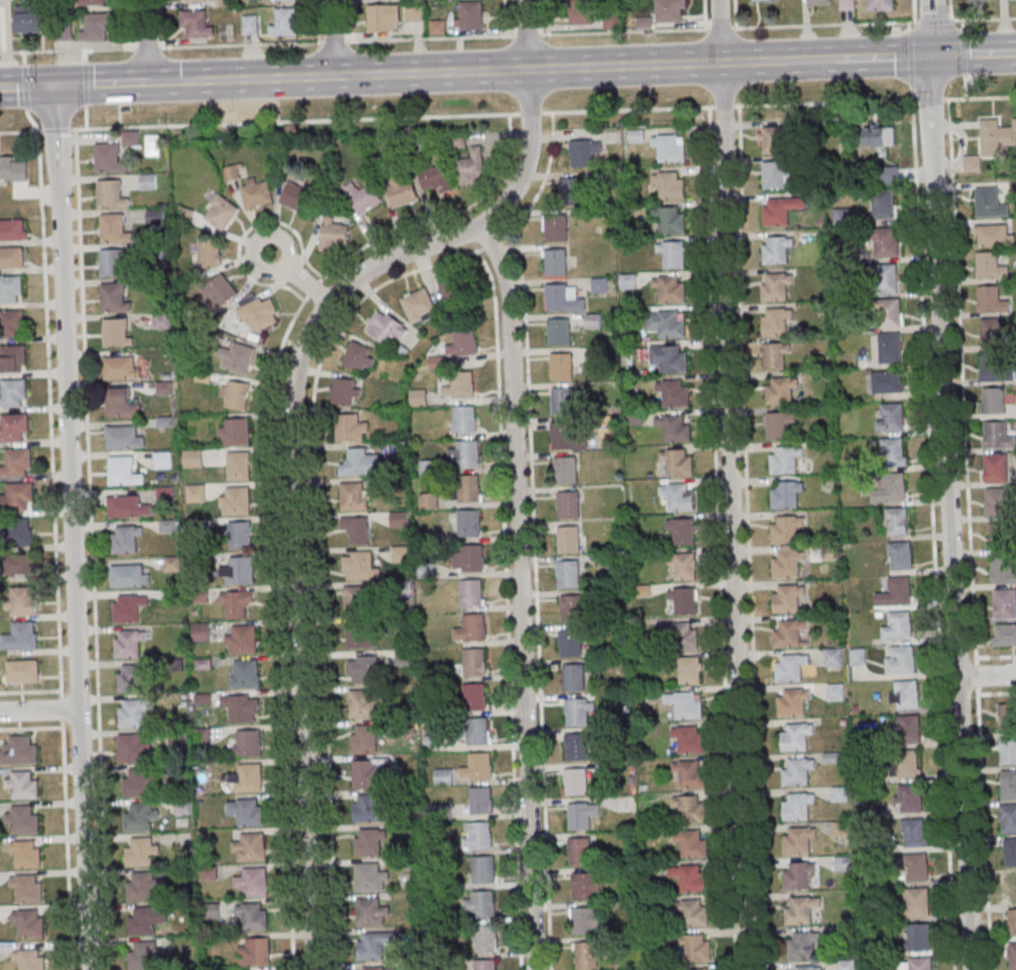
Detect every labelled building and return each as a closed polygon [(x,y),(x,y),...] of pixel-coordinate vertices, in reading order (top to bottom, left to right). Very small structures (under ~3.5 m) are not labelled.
[(568,24),(596,24),(596,0),(568,0),(568,24)] [(656,23),(684,23),(684,0),(656,0),(656,23)] [(895,12),(895,0),(867,0),(867,12),(895,12)] [(484,30),(484,2),(461,2),(461,30),(484,30)] [(368,6),(368,33),(400,33),(400,6),(368,6)] [(17,33),(47,33),(47,7),(17,7),(17,33)] [(270,25),(270,37),(297,37),(297,9),(275,9),(275,25),(270,25)] [(205,11),(179,12),(180,31),(187,31),(187,39),(206,38),(206,37),(213,36),(212,28),(206,28),(205,11)] [(85,15),(110,14),(111,30),(105,31),(105,41),(86,42),(86,41),(78,41),(78,32),(85,32),(85,15)] [(244,34),(258,34),(258,17),(244,17),(244,34)] [(981,121),(982,154),(1015,153),(1015,120),(981,121)] [(895,126),(864,126),(864,146),(895,146),(895,126)] [(760,127),(760,153),(785,153),(785,127),(760,127)] [(124,132),(124,146),(140,146),(140,132),(124,132)] [(686,135),(652,135),(652,147),(659,147),(659,162),(686,162),(686,135)] [(571,140),(571,166),(595,166),(595,140),(571,140)] [(95,145),(119,145),(119,164),(127,163),(127,173),(96,174),(95,145)] [(456,161),(459,186),(486,183),(482,148),(471,149),(472,160),(456,161)] [(28,157),(0,157),(0,181),(28,181),(28,157)] [(763,188),(791,188),(791,161),(763,161),(763,188)] [(446,166),(419,172),(424,193),(450,188),(446,166)] [(407,173),(385,185),(399,210),(421,197),(407,173)] [(685,199),(685,173),(656,173),(656,199),(685,199)] [(139,176),(156,175),(156,189),(139,190),(139,176)] [(561,178),(561,200),(587,200),(587,178),(561,178)] [(257,183),(257,180),(244,180),(244,206),(271,206),(272,183),(257,183)] [(314,190),(289,180),(279,203),(305,213),(314,190)] [(97,182),(121,181),(121,199),(129,199),(129,208),(98,209),(97,182)] [(358,216),(384,204),(374,184),(358,192),(353,183),(344,188),(358,216)] [(1009,216),(1009,205),(999,205),(999,187),(977,187),(977,216),(1009,216)] [(896,220),(896,190),(873,190),(873,220),(896,220)] [(224,232),(241,209),(220,194),(203,217),(224,232)] [(768,200),(804,198),(804,209),(787,210),(788,226),(762,227),(761,207),(768,207),(768,200)] [(686,233),(686,207),(662,207),(663,233),(686,233)] [(146,210),(163,209),(164,223),(147,224),(146,210)] [(100,216),(123,215),(124,233),(132,233),(132,242),(101,243),(100,216)] [(336,216),(324,215),(320,247),(348,251),(351,226),(335,224),(336,216)] [(545,216),(567,216),(567,243),(545,243),(545,216)] [(27,240),(27,220),(0,220),(0,240),(27,240)] [(977,246),(1015,246),(1015,234),(1008,234),(1008,225),(977,225),(977,246)] [(868,229),(868,258),(899,258),(899,229),(868,229)] [(766,239),(786,238),(786,239),(793,239),(793,248),(786,248),(787,265),(761,266),(760,246),(767,246),(766,239)] [(198,241),(198,268),(222,268),(222,241),(198,241)] [(686,268),(686,241),(656,241),(656,253),(665,253),(665,268),(686,268)] [(0,248),(0,269),(25,269),(25,248),(0,248)] [(100,250),(123,250),(124,268),(132,267),(132,277),(101,278),(100,250)] [(544,251),(566,251),(567,277),(545,278),(544,251)] [(1009,266),(999,266),(999,253),(977,253),(977,278),(1009,278),(1009,266)] [(898,294),(898,265),(878,265),(878,294),(898,294)] [(455,273),(438,280),(448,302),(465,294),(455,273)] [(217,311),(239,294),(223,274),(201,291),(217,311)] [(766,275),(785,274),(785,276),(792,275),(793,284),(786,285),(786,301),(761,302),(760,285),(766,285),(766,275)] [(620,275),(620,289),(637,289),(637,275),(620,275)] [(17,304),(0,305),(0,277),(21,276),(22,296),(17,297),(17,304)] [(653,291),(659,291),(659,303),(685,303),(685,277),(653,277),(653,291)] [(99,286),(123,285),(124,303),(131,303),(132,312),(100,313),(99,286)] [(400,299),(413,324),(438,311),(426,286),(400,299)] [(545,286),(567,286),(568,313),(546,313),(545,286)] [(980,311),(1002,311),(1002,286),(980,286),(980,311)] [(250,334),(281,322),(271,297),(240,309),(250,334)] [(903,327),(903,299),(881,299),(881,327),(903,327)] [(365,326),(390,350),(408,330),(383,307),(365,326)] [(765,310),(785,309),(785,311),(792,311),(792,319),(785,320),(786,337),(760,338),(759,318),(766,317),(765,310)] [(19,339),(0,340),(0,312),(23,311),(24,331),(19,331),(19,339)] [(659,338),(686,338),(686,312),(647,312),(647,331),(658,331),(659,338)] [(153,314),(170,313),(171,327),(153,328),(153,314)] [(982,347),(1002,347),(1002,319),(982,319),(982,347)] [(102,321),(126,320),(126,338),(134,337),(134,347),(103,348),(102,321)] [(547,320),(569,320),(570,346),(548,347),(547,320)] [(447,357),(478,355),(476,328),(453,329),(454,345),(446,345),(447,357)] [(902,363),(902,332),(879,333),(879,363),(902,363)] [(376,350),(353,341),(343,365),(365,374),(376,350)] [(231,350),(219,348),(217,369),(251,373),(254,346),(232,343),(231,350)] [(763,344),(763,370),(789,370),(789,344),(763,344)] [(1,372),(0,372),(0,363),(0,347),(25,346),(25,366),(20,366),(20,374),(1,374),(1,372)] [(650,347),(650,365),(661,365),(661,372),(686,372),(686,347),(650,347)] [(1015,381),(1015,353),(982,353),(982,381),(1015,381)] [(549,355),(571,355),(572,382),(550,382),(549,355)] [(103,359),(133,358),(134,370),(140,369),(140,379),(104,380),(103,359)] [(432,358),(430,367),(439,369),(440,360),(432,358)] [(451,372),(452,387),(442,387),(442,400),(475,399),(474,372),(451,372)] [(904,372),(873,372),(873,393),(904,393),(904,372)] [(358,397),(360,380),(334,377),(331,403),(355,406),(356,397),(358,397)] [(228,398),(227,407),(247,410),(251,384),(223,379),(220,397),(228,398)] [(772,380),(791,379),(791,380),(798,380),(798,389),(791,389),(792,406),(766,407),(765,387),(772,387),(772,380)] [(2,406),(0,406),(0,397),(1,397),(1,381),(25,380),(26,400),(21,400),(21,408),(2,409),(2,406)] [(656,394),(664,394),(664,406),(689,406),(689,380),(656,380),(656,394)] [(156,383),(172,382),(173,395),(156,395),(156,383)] [(1005,388),(983,388),(983,415),(1005,415),(1005,388)] [(105,390),(129,389),(130,406),(140,405),(140,415),(107,417),(105,390)] [(550,390),(572,389),(573,416),(551,417),(550,390)] [(426,405),(426,391),(413,391),(413,405),(426,405)] [(878,431),(905,431),(905,404),(878,404),(878,431)] [(453,408),(474,407),(476,434),(454,435),(453,408)] [(793,439),(793,413),(766,413),(766,439),(793,439)] [(22,443),(0,443),(0,436),(0,427),(1,427),(0,415),(28,414),(28,433),(21,434),(22,443)] [(335,415),(336,443),(363,442),(363,432),(368,432),(367,424),(358,424),(358,415),(335,415)] [(692,441),(692,422),(686,422),(686,416),(658,416),(658,428),(667,428),(667,441),(692,441)] [(156,418),(173,417),(173,429),(156,430),(156,418)] [(250,445),(250,419),(220,419),(220,445),(250,445)] [(1007,438),(1007,422),(985,422),(985,449),(1015,449),(1015,438),(1007,438)] [(551,424),(573,424),(574,450),(552,451),(551,424)] [(106,428),(136,427),(137,438),(143,438),(143,448),(107,449),(106,428)] [(883,439),(883,467),(906,467),(906,439),(883,439)] [(455,443),(477,442),(478,468),(457,469),(455,443)] [(775,448),(795,447),(795,448),(802,448),(802,457),(795,457),(796,474),(770,475),(769,455),(776,455),(775,448)] [(340,460),(340,475),(379,475),(379,455),(369,455),(369,448),(349,448),(349,460),(340,460)] [(4,471),(0,471),(0,462),(5,461),(5,450),(32,449),(32,468),(26,468),(26,477),(4,478),(4,471)] [(694,449),(662,449),(662,475),(694,475),(694,449)] [(185,452),(202,451),(202,465),(185,466),(185,452)] [(154,454),(170,453),(171,465),(154,466),(154,454)] [(226,455),(248,454),(249,480),(228,481),(226,455)] [(985,454),(985,484),(1007,484),(1007,454),(985,454)] [(109,456),(109,485),(146,485),(146,474),(134,474),(134,456),(109,456)] [(554,459),(576,458),(577,485),(555,486),(554,459)] [(906,502),(906,475),(885,475),(886,492),(876,492),(876,503),(906,502)] [(457,477),(479,477),(480,503),(458,504),(457,477)] [(776,483),(796,482),(796,484),(803,483),(803,492),(796,493),(797,510),(771,511),(770,490),(777,490),(776,483)] [(31,503),(34,503),(34,483),(8,483),(8,494),(0,494),(0,511),(31,511),(31,503)] [(341,483),(341,511),(369,511),(369,483),(341,483)] [(186,486),(204,485),(205,502),(186,503),(186,486)] [(694,511),(694,485),(661,485),(661,496),(670,496),(670,511),(694,511)] [(156,488),(173,488),(174,502),(157,503),(156,488)] [(227,489),(249,488),(250,515),(228,515),(227,489)] [(1010,489),(986,489),(986,518),(1010,518),(1010,489)] [(556,494),(578,493),(579,519),(557,520),(556,494)] [(108,498),(138,497),(139,509),(145,508),(145,518),(109,519),(108,498)] [(908,509),(887,509),(887,536),(908,536),(908,509)] [(457,512),(479,511),(480,538),(458,539),(457,512)] [(407,527),(407,513),(392,513),(392,527),(407,527)] [(341,533),(351,533),(351,545),(370,545),(370,517),(341,517),(341,533)] [(776,517),(796,517),(796,518),(803,518),(803,527),(796,527),(797,544),(771,545),(770,525),(777,524),(776,517)] [(33,543),(33,518),(9,518),(9,543),(33,543)] [(698,544),(698,518),(670,518),(670,544),(698,544)] [(159,520),(176,519),(177,534),(160,534),(159,520)] [(229,524),(251,523),(252,549),(230,550),(229,524)] [(989,524),(989,548),(1015,548),(1015,524),(989,524)] [(115,527),(116,534),(111,535),(112,555),(137,554),(136,536),(142,536),(142,529),(135,529),(135,526),(115,527)] [(556,528),(578,527),(579,553),(557,554),(556,528)] [(912,570),(912,542),(889,542),(889,570),(912,570)] [(461,547),(482,547),(484,573),(462,574),(461,547)] [(395,561),(408,561),(408,549),(395,549),(395,561)] [(777,552),(797,551),(797,552),(804,552),(804,561),(797,561),(798,578),(772,579),(771,559),(778,559),(777,552)] [(352,553),(352,558),(342,558),(342,573),(347,573),(347,581),(373,580),(373,579),(380,578),(380,569),(372,569),(372,552),(352,553)] [(697,580),(697,553),(670,553),(670,568),(676,568),(676,580),(697,580)] [(36,555),(8,555),(8,574),(36,574),(36,555)] [(162,558),(179,557),(180,571),(163,572),(162,558)] [(1015,584),(1015,558),(991,558),(991,584),(1015,584)] [(230,560),(252,559),(253,585),(232,586),(230,560)] [(557,563),(578,562),(580,589),(558,590),(557,563)] [(143,565),(112,565),(112,586),(149,586),(149,575),(143,575),(143,565)] [(911,577),(888,577),(888,593),(876,593),(876,605),(911,605),(911,577)] [(459,582),(480,581),(482,607),(460,608),(459,582)] [(778,586),(798,586),(798,587),(804,587),(805,596),(798,596),(799,613),(773,614),(772,594),(778,593),(778,586)] [(36,587),(8,587),(8,615),(36,615),(36,587)] [(344,588),(367,587),(368,615),(345,616),(344,588)] [(698,588),(667,588),(668,614),(698,614),(698,588)] [(190,589),(207,589),(208,603),(191,604),(190,589)] [(995,619),(1015,619),(1015,590),(995,590),(995,619)] [(220,607),(228,607),(228,618),(247,618),(247,605),(255,605),(255,592),(220,592),(220,607)] [(118,597),(118,604),(113,604),(114,625),(139,624),(138,606),(145,606),(144,598),(137,599),(137,596),(118,597)] [(561,598),(582,597),(584,623),(562,624),(561,598)] [(912,611),(891,611),(891,626),(883,626),(883,640),(912,640),(912,611)] [(486,614),(463,615),(464,629),(454,629),(455,642),(487,641),(486,614)] [(190,622),(207,621),(207,641),(190,641),(190,622)] [(779,621),(799,621),(799,622),(806,622),(806,631),(799,631),(800,648),(774,649),(773,629),(779,628),(779,621)] [(38,650),(38,622),(13,622),(13,634),(2,634),(2,650),(38,650)] [(232,624),(254,623),(255,650),(233,650),(232,624)] [(376,649),(376,623),(347,623),(347,650),(376,649)] [(697,624),(662,624),(662,641),(674,641),(674,650),(697,650),(697,624)] [(994,646),(1015,646),(1015,624),(994,624),(994,646)] [(118,632),(118,639),(114,639),(115,660),(139,659),(138,641),(145,641),(145,633),(137,634),(137,631),(118,632)] [(558,632),(580,631),(581,658),(560,658),(558,632)] [(886,656),(886,675),(915,675),(915,647),(892,647),(892,656),(886,656)] [(843,665),(843,649),(825,649),(825,665),(843,665)] [(865,649),(851,649),(851,665),(865,665),(865,649)] [(461,652),(483,651),(484,677),(463,678),(461,652)] [(781,656),(801,655),(801,657),(808,657),(808,666),(801,666),(802,683),(776,684),(775,664),(782,663),(781,656)] [(356,658),(376,657),(377,684),(352,685),(351,666),(356,666),(356,658)] [(680,657),(680,684),(702,684),(702,657),(680,657)] [(39,660),(14,660),(14,682),(39,682),(39,660)] [(232,660),(232,687),(259,687),(259,660),(232,660)] [(119,665),(119,693),(143,693),(143,665),(119,665)] [(561,667),(583,666),(584,692),(563,693),(561,667)] [(893,708),(919,708),(919,681),(892,681),(893,708)] [(827,700),(845,700),(845,683),(827,683),(827,700)] [(463,685),(484,684),(486,711),(464,712),(463,685)] [(783,691),(803,690),(803,691),(810,691),(810,700),(803,700),(804,717),(778,719),(777,698),(784,698),(783,691)] [(349,692),(349,719),(382,719),(382,692),(349,692)] [(226,694),(246,693),(246,697),(257,697),(257,712),(253,712),(253,721),(228,721),(228,705),(219,705),(219,695),(226,695),(226,694)] [(702,720),(702,693),(664,693),(665,705),(674,704),(675,720),(702,720)] [(122,699),(122,706),(117,706),(118,727),(143,726),(142,708),(151,708),(151,699),(141,699),(141,698),(122,699)] [(565,701),(587,700),(588,726),(566,727),(565,701)] [(999,730),(1015,730),(1015,704),(999,704),(999,730)] [(920,742),(920,715),(900,715),(900,742),(920,742)] [(466,721),(488,720),(489,746),(467,747),(466,721)] [(786,726),(806,725),(806,726),(813,726),(813,735),(806,735),(807,752),(781,753),(780,733),(787,733),(786,726)] [(355,727),(375,726),(376,754),(351,754),(350,735),(355,735),(355,727)] [(703,727),(675,727),(675,754),(703,754),(703,727)] [(236,730),(236,756),(261,756),(261,730),(236,730)] [(35,762),(0,764),(0,749),(1,749),(1,742),(8,742),(8,735),(28,734),(29,743),(34,743),(35,762)] [(119,763),(145,763),(145,745),(141,745),(141,735),(119,735),(119,763)] [(564,736),(586,735),(587,761),(565,762),(564,736)] [(1001,766),(1015,766),(1015,738),(1001,738),(1001,766)] [(921,751),(899,751),(899,778),(921,778),(921,751)] [(469,755),(490,754),(492,780),(470,781),(469,755)] [(353,760),(353,790),(383,790),(383,760),(353,760)] [(788,761),(807,760),(807,761),(814,761),(815,770),(808,770),(808,787),(782,788),(782,768),(788,767),(788,761)] [(705,762),(673,762),(673,774),(680,774),(680,789),(705,789),(705,762)] [(231,773),(231,791),(262,791),(262,764),(240,764),(240,773),(231,773)] [(124,778),(124,797),(151,797),(151,769),(129,769),(129,778),(124,778)] [(453,769),(436,769),(436,784),(453,784),(453,769)] [(563,770),(585,769),(586,795),(565,796),(563,770)] [(10,771),(29,771),(30,778),(35,778),(36,798),(11,799),(10,771)] [(1015,800),(1015,771),(1002,771),(1002,800),(1015,800)] [(922,812),(922,785),(900,785),(900,812),(922,812)] [(848,801),(848,787),(832,787),(832,801),(848,801)] [(469,790),(491,789),(492,815),(470,816),(469,790)] [(788,795),(808,794),(808,796),(815,795),(815,804),(808,805),(809,822),(783,823),(782,802),(788,802),(788,795)] [(358,796),(378,795),(379,823),(354,823),(353,805),(358,804),(358,796)] [(235,797),(255,796),(255,806),(261,806),(262,824),(236,825),(236,814),(228,814),(227,804),(235,804),(235,797)] [(705,797),(672,797),(672,808),(681,808),(681,822),(705,822),(705,797)] [(129,802),(129,812),(122,812),(123,831),(150,830),(150,818),(157,818),(156,809),(150,809),(149,802),(129,802)] [(10,805),(30,804),(30,814),(36,814),(37,832),(11,833),(11,822),(3,822),(2,812),(10,812),(10,805)] [(567,804),(588,804),(590,830),(568,831),(567,804)] [(1000,805),(1000,835),(1015,835),(1015,805),(1000,805)] [(928,846),(928,820),(904,820),(904,846),(928,846)] [(850,822),(832,822),(832,836),(850,836),(850,822)] [(468,824),(490,823),(491,850),(469,851),(468,824)] [(789,829),(809,828),(809,830),(816,829),(816,838),(809,839),(810,856),(784,857),(783,836),(790,836),(789,829)] [(383,830),(355,830),(355,858),(383,858),(383,830)] [(703,838),(703,830),(679,830),(679,857),(708,857),(708,838),(703,838)] [(237,833),(262,832),(263,859),(237,860),(237,850),(230,850),(229,840),(237,840),(237,833)] [(130,837),(130,846),(124,847),(124,865),(151,865),(151,853),(158,853),(158,843),(151,844),(151,836),(130,837)] [(13,840),(32,839),(33,847),(38,846),(39,867),(14,867),(13,840)] [(568,840),(590,839),(591,865),(569,866),(568,840)] [(1005,841),(1005,869),(1015,869),(1015,841),(1005,841)] [(929,882),(928,854),(909,854),(909,882),(929,882)] [(472,859),(494,858),(495,884),(473,885),(472,859)] [(789,864),(809,863),(809,864),(816,864),(816,873),(809,873),(810,890),(784,892),(783,871),(789,871),(789,864)] [(354,864),(355,892),(383,891),(382,882),(387,881),(387,873),(378,873),(378,864),(354,864)] [(241,867),(264,866),(266,894),(239,895),(238,886),(232,886),(232,875),(242,874),(241,867)] [(706,892),(706,866),(670,866),(670,877),(681,877),(681,892),(706,892)] [(132,871),(132,881),(125,881),(126,900),(153,899),(153,887),(159,887),(159,878),(153,878),(152,871),(132,871)] [(15,874),(34,873),(34,881),(40,880),(41,901),(16,901),(15,874)] [(571,875),(593,874),(594,900),(572,901),(571,875)] [(929,918),(929,889),(908,889),(908,918),(929,918)] [(471,893),(493,892),(494,918),(472,919),(471,893)] [(355,899),(356,927),(383,926),(383,916),(388,916),(388,907),(379,907),(378,898),(355,899)] [(790,899),(810,898),(810,900),(816,899),(817,908),(810,909),(811,926),(785,927),(784,906),(790,906),(790,899)] [(708,899),(681,899),(681,926),(708,926),(708,899)] [(268,903),(239,903),(239,930),(268,930),(268,903)] [(132,906),(133,915),(126,916),(127,935),(154,934),(154,922),(160,922),(160,913),(153,913),(153,906),(132,906)] [(17,909),(36,908),(36,916),(42,915),(43,936),(18,936),(17,909)] [(572,910),(594,909),(595,935),(573,936),(572,910)] [(909,951),(931,951),(931,925),(909,925),(909,951)] [(474,927),(496,927),(497,953),(475,954),(474,927)] [(793,933),(813,932),(813,933),(819,933),(820,942),(813,942),(814,959),(788,960),(787,940),(793,940),(793,933)] [(361,934),(395,933),(396,944),(382,944),(382,961),(357,961),(357,942),(361,942),(361,934)] [(711,961),(711,935),(681,935),(681,961),(711,961)] [(244,937),(268,936),(269,963),(241,964),(241,954),(236,954),(236,945),(244,945),(244,937)] [(134,941),(134,951),(127,951),(128,969),(155,969),(155,957),(162,957),(161,948),(155,948),(154,941),(134,941)] [(574,944),(596,943),(597,969),(575,969),(574,944)] [(42,956),(43,969),(18,969),(17,949),(36,949),(36,956),(42,956)] [(933,958),(907,958),(907,969),(933,969),(933,958)] [(495,961),(495,969),(473,969),(473,962),(495,961)]
